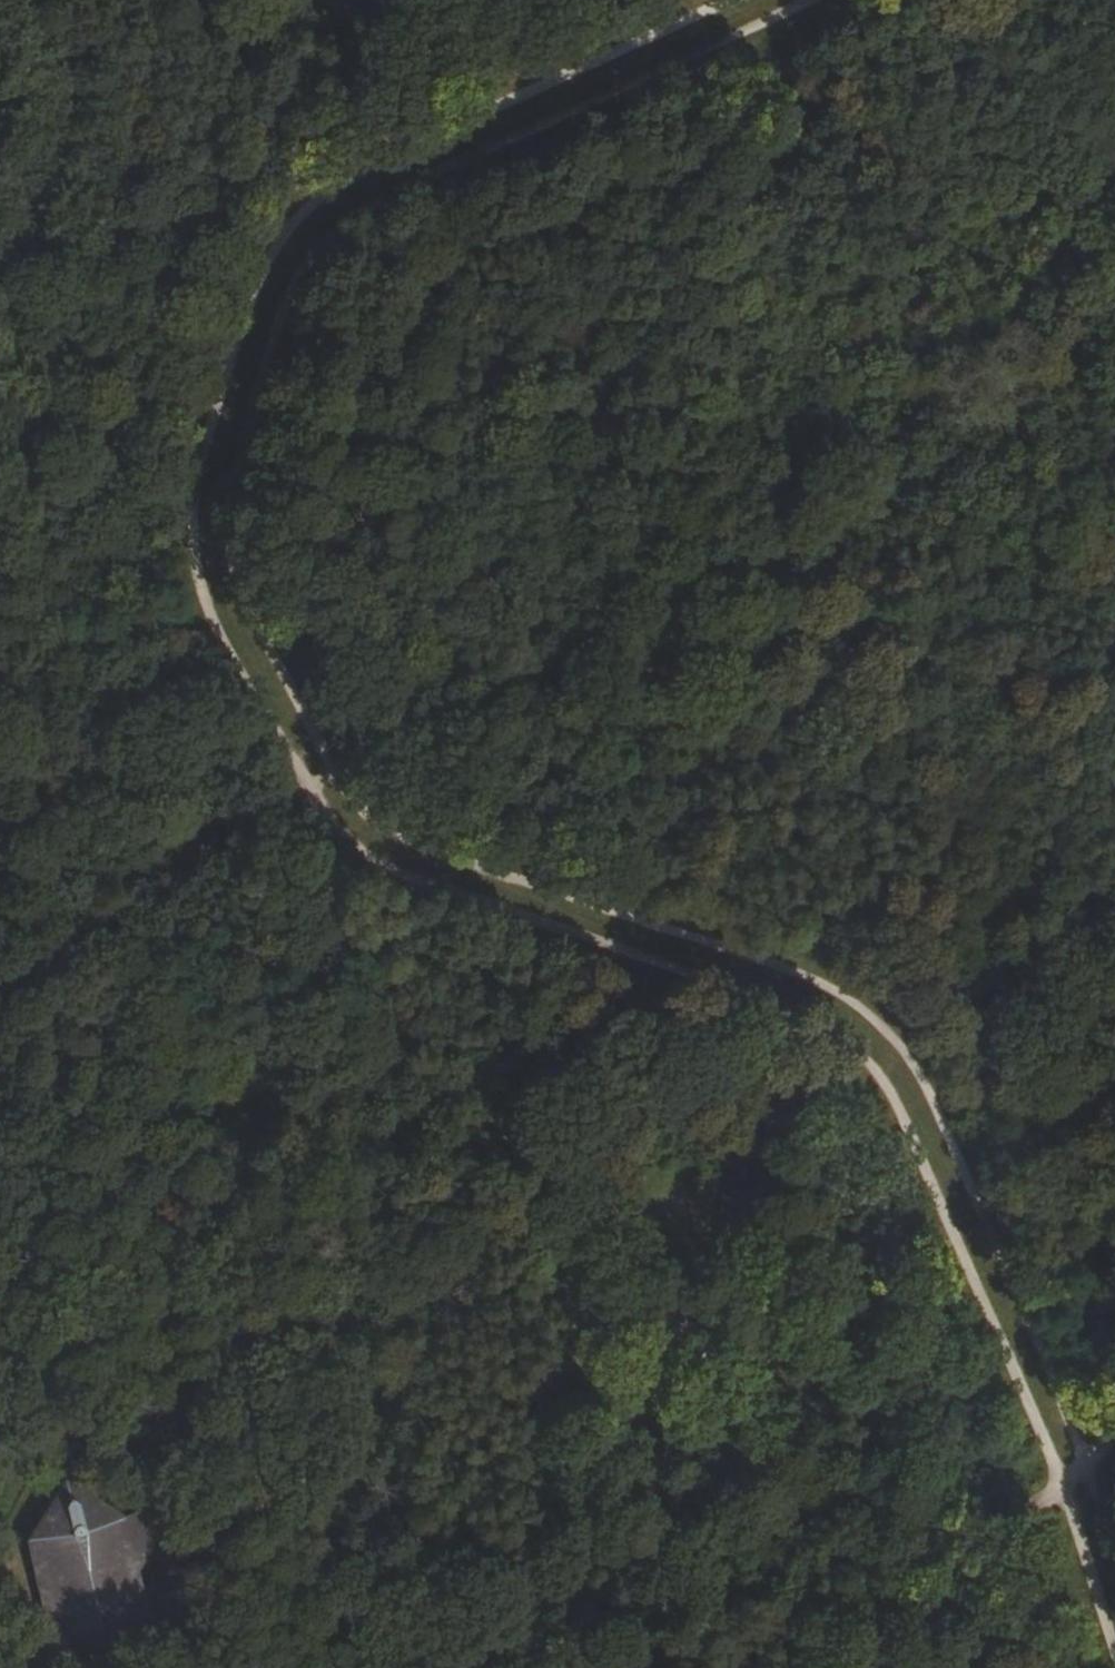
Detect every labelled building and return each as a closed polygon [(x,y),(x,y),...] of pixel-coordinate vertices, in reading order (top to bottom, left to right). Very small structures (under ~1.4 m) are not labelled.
[(154,1526),(65,1479),(7,1589),(97,1635),(154,1526)]
